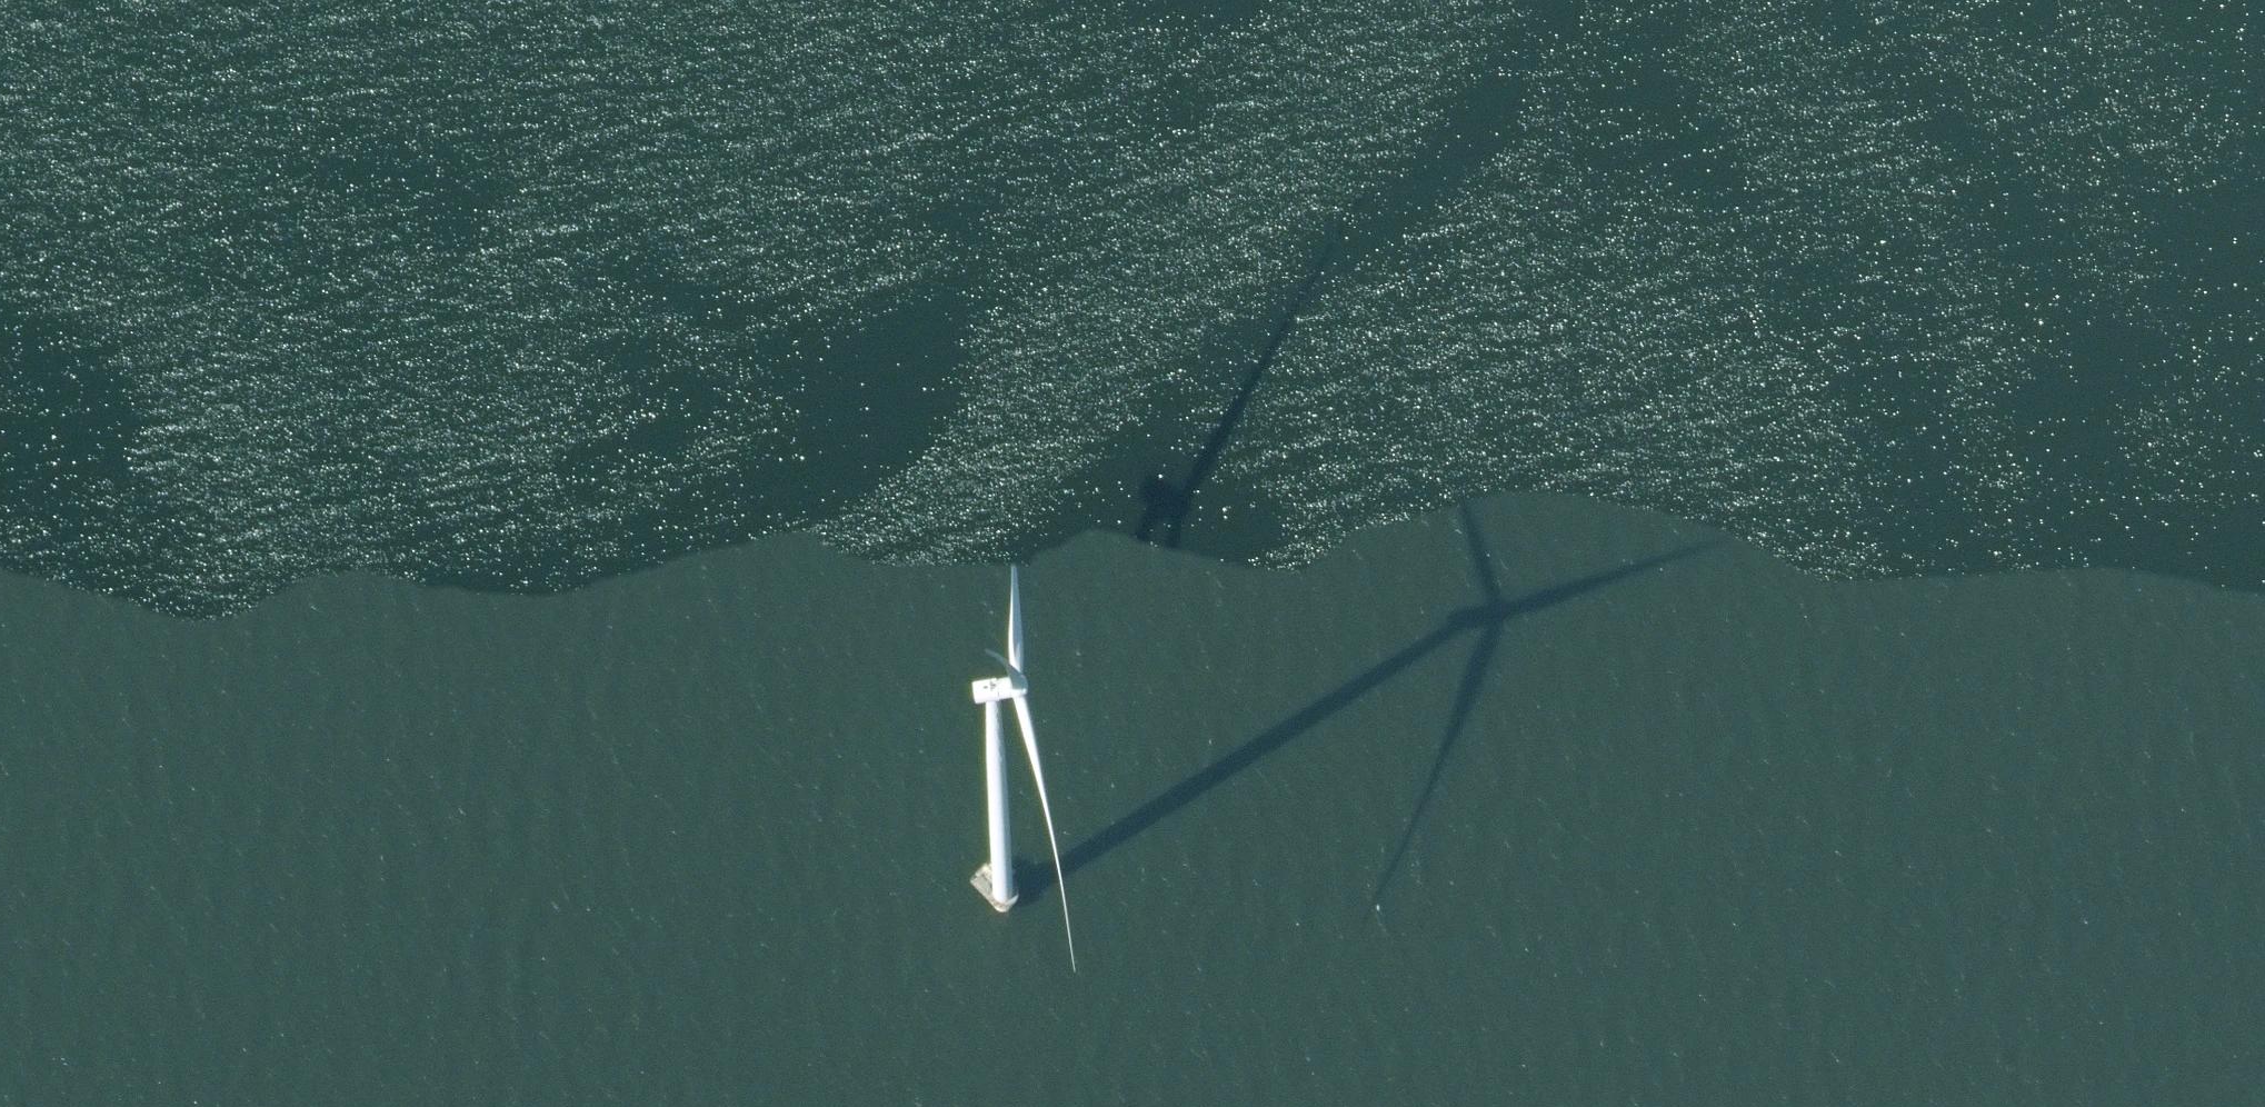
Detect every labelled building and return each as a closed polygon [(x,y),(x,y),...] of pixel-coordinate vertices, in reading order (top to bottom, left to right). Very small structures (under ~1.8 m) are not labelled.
[(995,897),(994,900),(994,904),(995,906),(997,908),(998,910),(1002,911),(1006,911),(1009,910),(1011,908),(1012,906),(1013,903),(1014,900),(1012,897),(1011,894),(1007,892),(1004,891),(1001,892),(999,893),(997,894),(995,897)]
